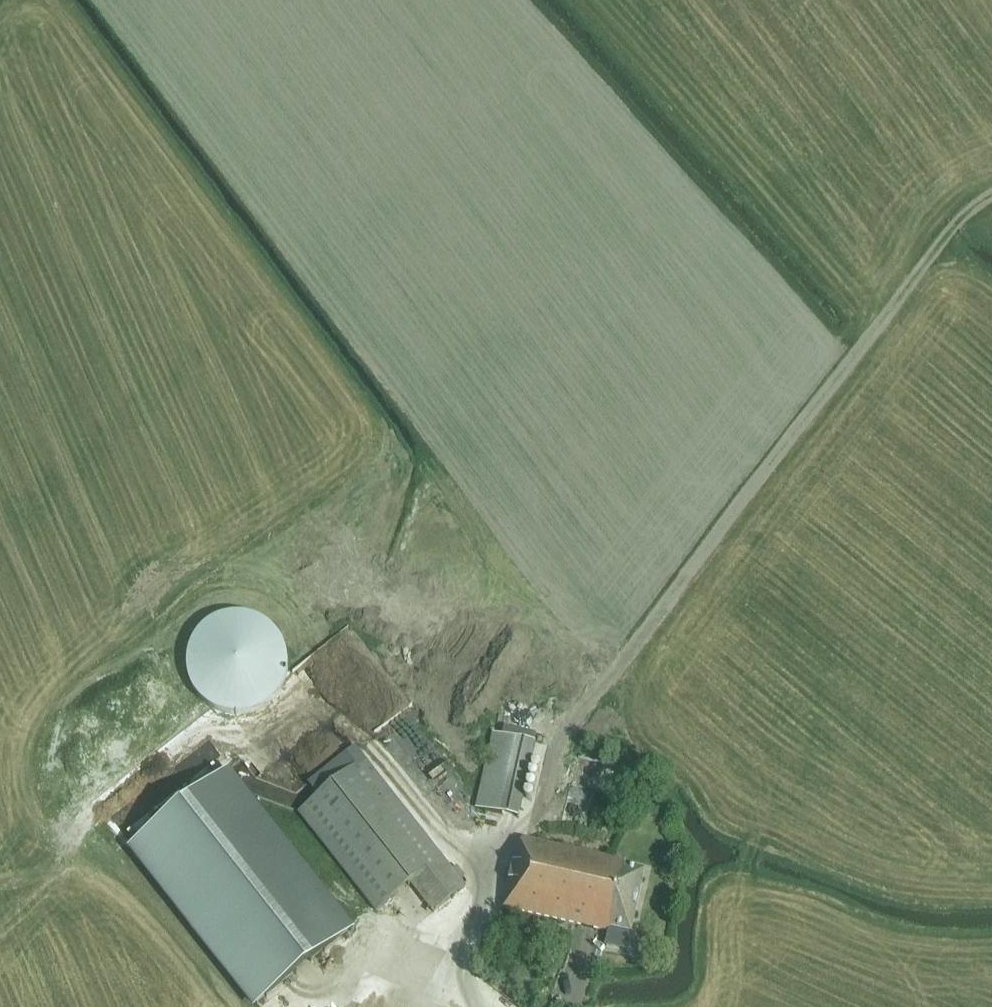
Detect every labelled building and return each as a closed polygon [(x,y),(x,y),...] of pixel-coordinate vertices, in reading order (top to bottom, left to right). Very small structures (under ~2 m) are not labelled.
[(247,614),(239,614),(231,614),(223,617),(215,620),(208,625),(203,631),(198,637),(194,645),(192,653),(191,661),(192,669),(194,677),(198,685),(203,692),(208,697),(215,702),(223,706),(231,708),(239,708),(247,708),(255,706),(263,702),(269,697),(275,692),(280,685),(283,677),(286,669),(286,661),(286,653),(283,645),(280,637),(275,631),(269,625),(263,620),(255,617),(247,614)] [(493,734),(476,808),(520,817),(536,744),(493,734)] [(366,760),(299,813),(377,911),(412,883),(434,912),(466,886),(366,760)] [(444,826),(477,800),(447,762),(414,788),(444,826)] [(257,1005),(352,931),(227,772),(132,846),(257,1005)] [(313,782),(300,790),(309,803),(321,794),(313,782)] [(514,857),(504,906),(610,930),(610,929),(631,934),(646,870),(625,865),(626,861),(523,838),(522,842),(520,841),(516,858),(514,857)]
